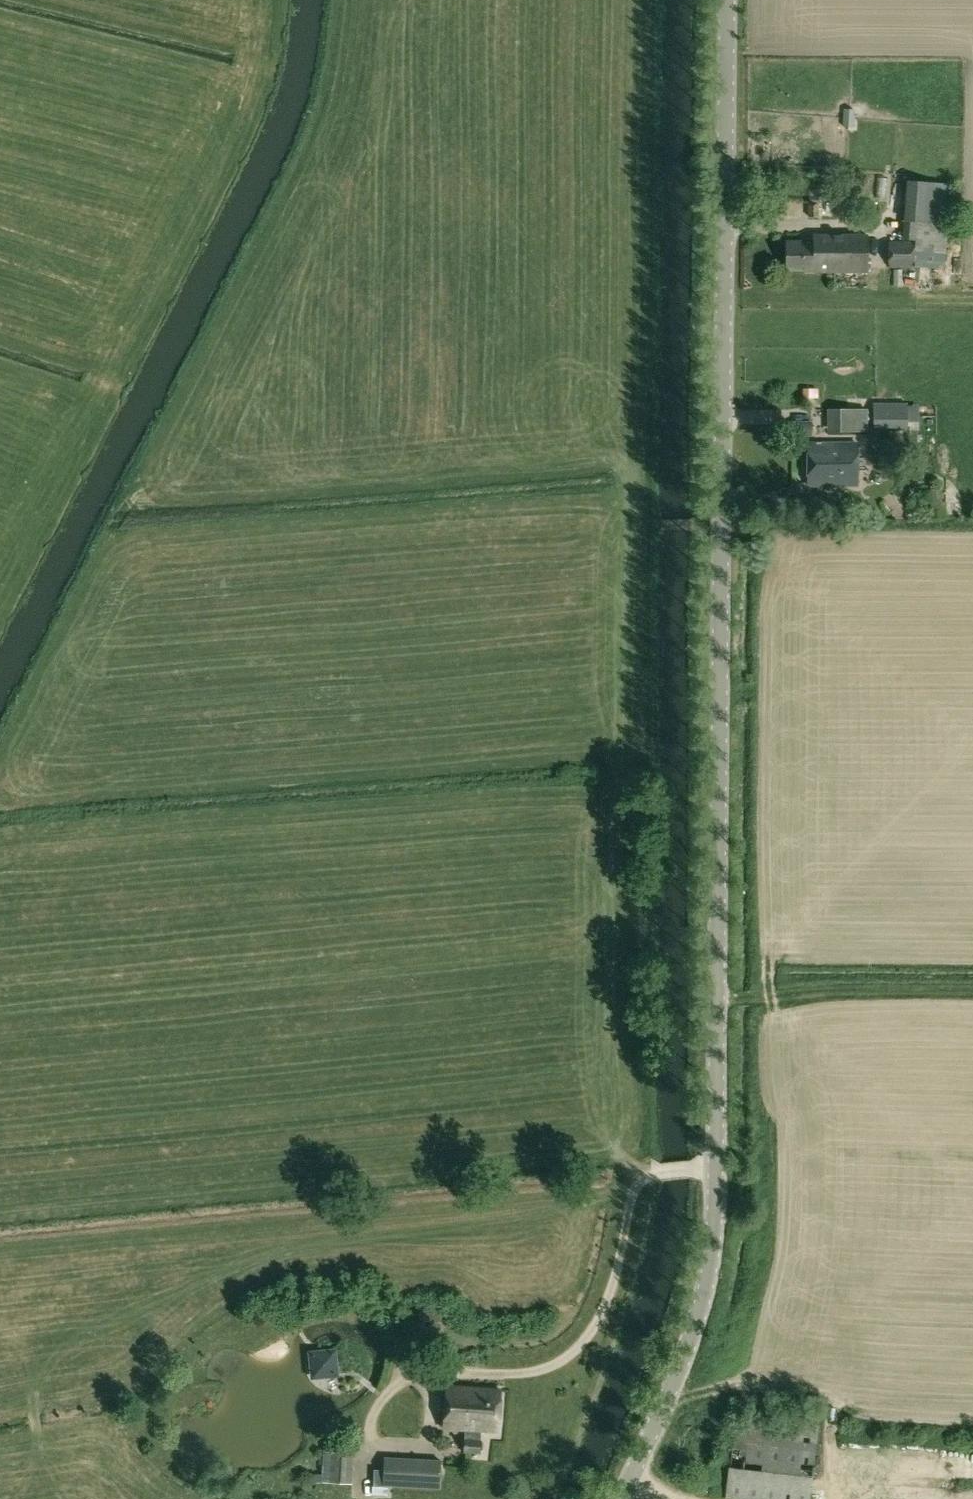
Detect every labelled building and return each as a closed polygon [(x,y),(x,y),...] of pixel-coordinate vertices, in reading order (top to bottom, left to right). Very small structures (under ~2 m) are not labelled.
[(844,109),(844,125),(854,125),(854,109),(844,109)] [(897,197),(898,176),(889,176),(888,197),(897,197)] [(907,181),(902,240),(889,240),(888,267),(945,270),(951,184),(907,181)] [(819,217),(819,211),(819,202),(808,202),(808,211),(808,217),(819,217)] [(871,208),(863,207),(862,216),(870,217),(871,208)] [(811,242),(785,241),(785,271),(867,272),(868,236),(812,235),(811,242)] [(803,388),(801,397),(816,400),(818,391),(803,388)] [(908,429),(908,405),(877,405),(876,429),(908,429)] [(848,432),(848,418),(848,410),(831,410),(831,432),(848,432)] [(865,418),(848,418),(848,432),(866,431),(865,418)] [(795,422),(795,436),(811,436),(811,423),(795,422)] [(809,443),(809,486),(856,486),(856,443),(809,443)] [(932,485),(932,502),(945,502),(945,485),(932,485)] [(945,502),(932,502),(932,516),(945,516),(945,502)] [(500,1390),(447,1387),(445,1428),(465,1429),(463,1453),(479,1455),(481,1430),(498,1431),(500,1390)] [(736,1408),(725,1498),(810,1498),(819,1417),(736,1408)] [(383,1486),(440,1488),(441,1459),(384,1457),(383,1486)] [(352,1467),(324,1466),(323,1484),(351,1485),(352,1467)] [(388,1487),(372,1486),(372,1494),(388,1495),(388,1487)]
